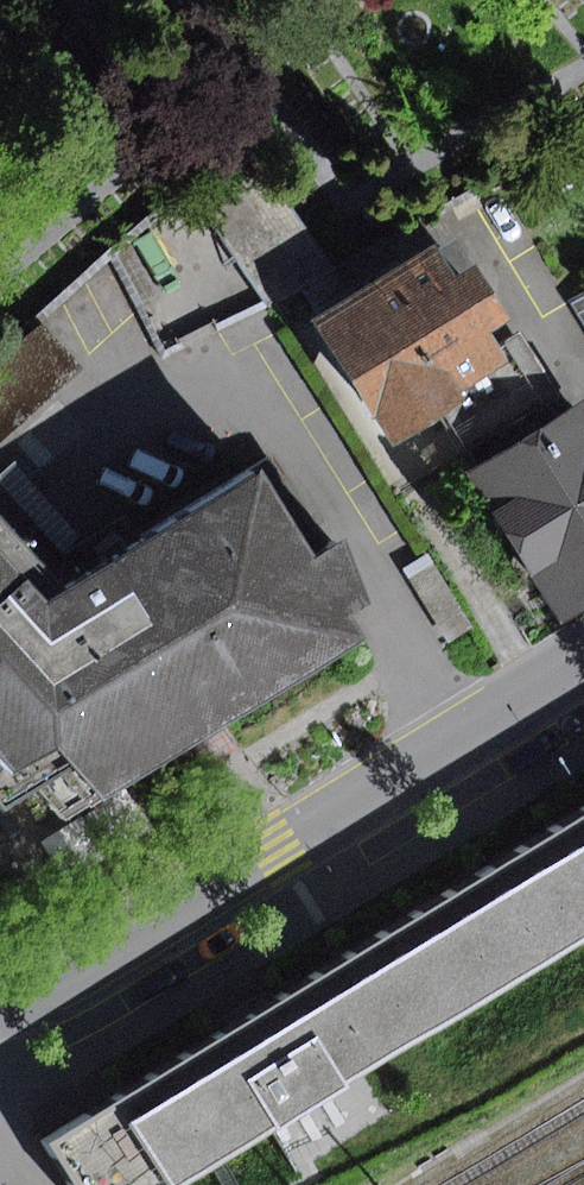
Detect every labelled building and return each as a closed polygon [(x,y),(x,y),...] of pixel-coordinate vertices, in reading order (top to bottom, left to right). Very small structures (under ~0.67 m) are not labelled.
[(197,194),(265,302),(339,272),(230,107),(205,128),(233,172),(197,194)] [(441,243),(316,319),(395,448),(446,416),(472,400),(466,390),(510,363),(501,347),(493,336),(518,321),(483,264),(462,276),(441,243)] [(572,301),(583,321),(583,294),(572,301)] [(41,321),(0,357),(0,442),(83,369),(41,321)] [(472,400),(446,416),(469,452),(561,396),(523,334),(501,347),(510,363),(466,390),(472,400)] [(561,396),(469,452),(480,470),(572,414),(561,396)] [(475,475),(569,624),(583,614),(583,406),(572,414),(480,470),(475,475)] [(0,531),(0,800),(61,765),(92,800),(355,641),(340,614),(360,603),(335,539),(307,557),(254,474),(57,592),(0,531)] [(537,958),(583,929),(583,809),(483,871),(537,958)] [(483,871),(246,1015),(41,1141),(68,1184),(164,1184),(537,958),(483,871)]
